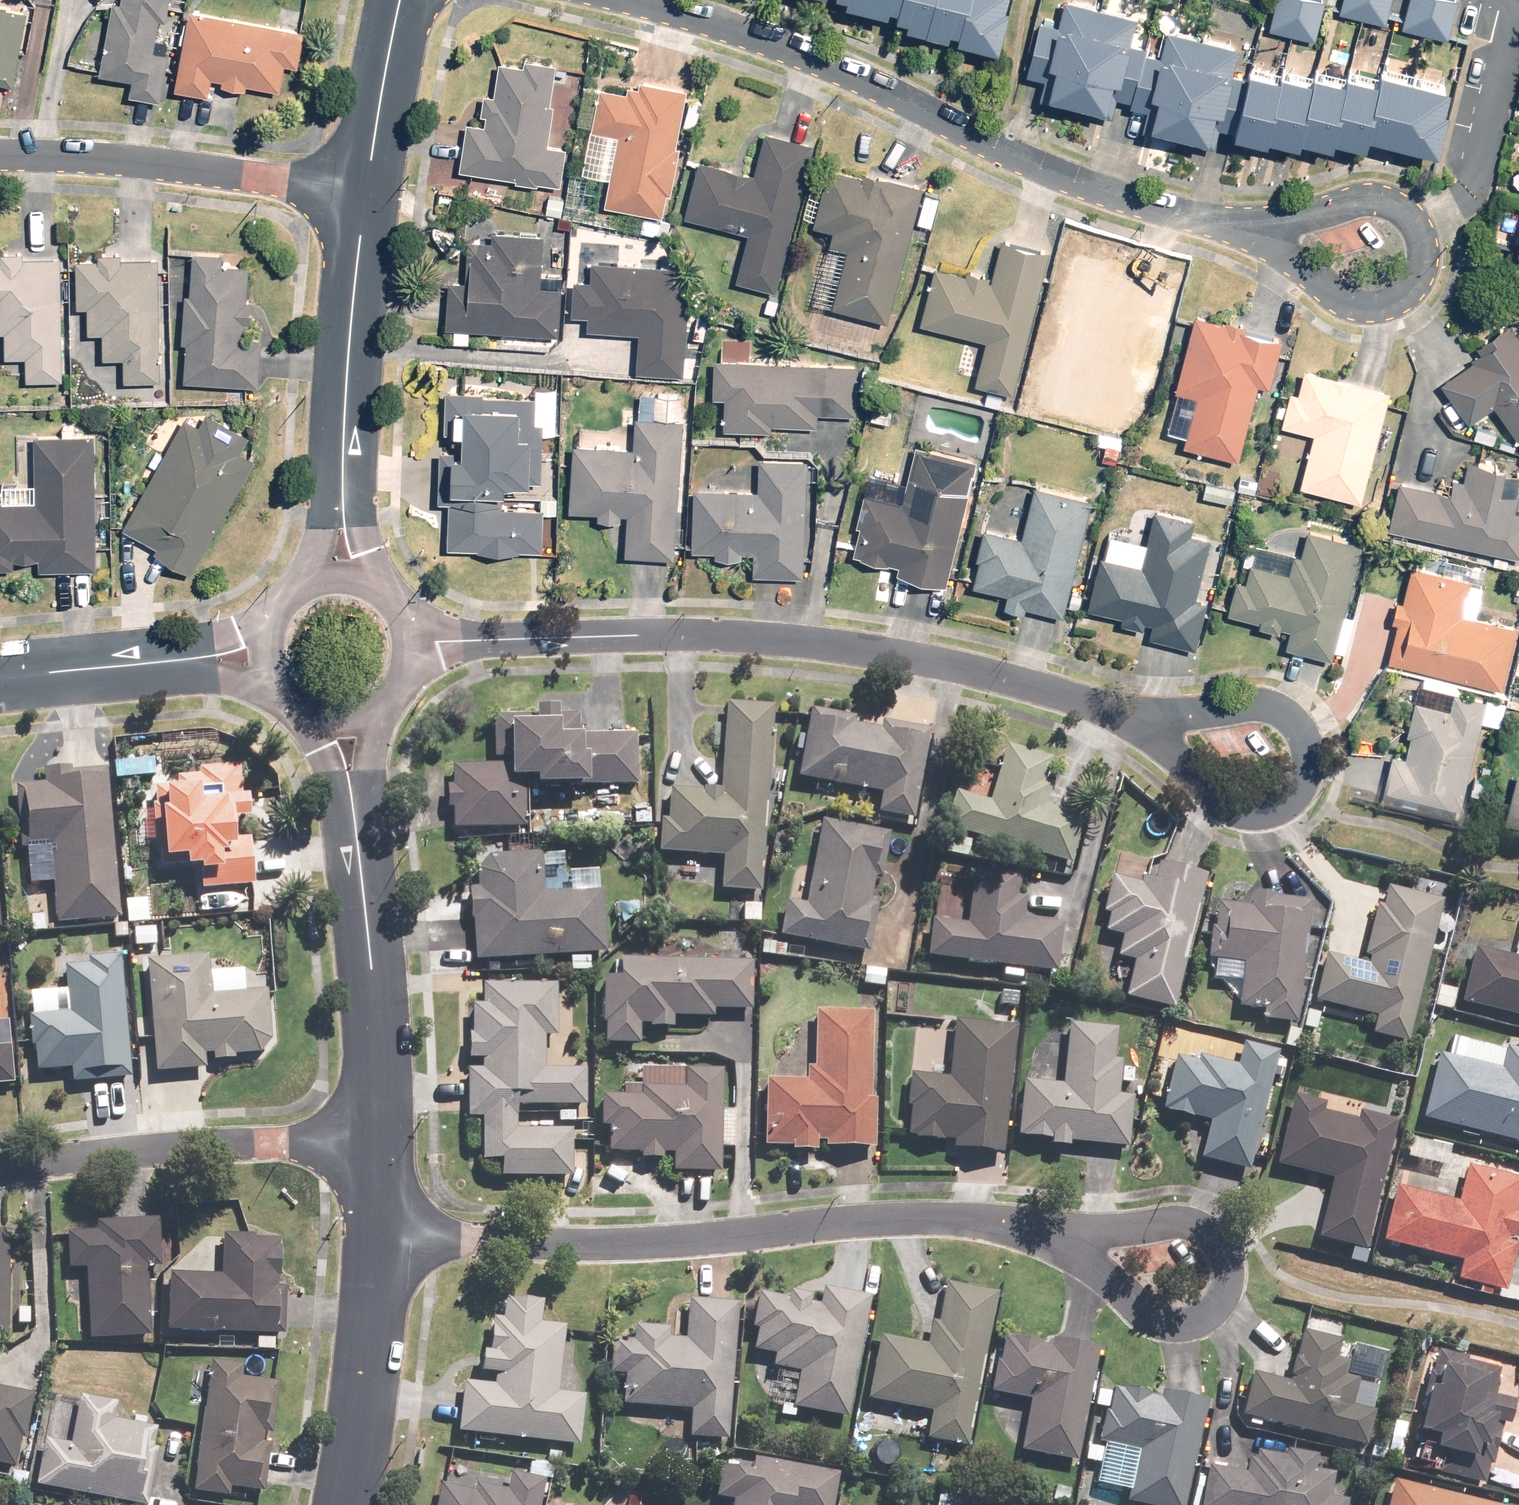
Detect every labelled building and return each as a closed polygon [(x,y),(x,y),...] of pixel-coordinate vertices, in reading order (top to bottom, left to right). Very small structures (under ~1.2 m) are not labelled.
[(121,2),(114,0),(101,73),(132,79),(130,93),(160,98),(169,53),(153,50),(159,16),(165,17),(168,0),(121,0),(121,2)] [(910,15),(908,22),(999,45),(1010,0),(848,0),(910,15)] [(1452,84),(1386,68),(1383,79),(1350,71),(1348,78),(1317,70),(1315,78),(1284,70),(1283,75),(1250,67),(1248,77),(1233,73),(1239,46),(1169,29),(1162,56),(1145,52),(1147,45),(1132,42),(1138,16),(1073,0),(1067,0),(1061,24),(1040,19),(1027,73),(1045,77),(1040,97),(1113,115),(1116,103),(1148,111),(1144,127),(1216,144),(1220,128),(1268,140),(1270,133),(1302,141),(1303,135),(1335,142),(1336,136),(1368,144),(1371,132),(1440,149),(1450,108),(1446,107),(1452,84)] [(1324,0),(1279,0),(1272,27),(1315,38),(1324,0)] [(1342,11),(1386,22),(1392,0),(1344,0),(1342,11)] [(1403,27),(1449,38),(1458,0),(1410,0),(1403,27)] [(0,6),(0,81),(14,84),(27,11),(0,6)] [(304,30),(192,9),(177,88),(209,94),(211,80),(278,93),(284,62),(298,64),(304,30)] [(467,120),(460,166),(560,181),(565,146),(547,143),(553,102),(549,101),(556,60),(523,55),(522,62),(498,58),(493,93),(485,92),(482,112),(487,113),(485,123),(467,120)] [(661,214),(686,87),(639,78),(638,84),(628,82),(626,90),(600,85),(592,127),(618,132),(605,203),(661,214)] [(775,288),(813,142),(765,130),(754,172),(699,158),(684,214),(749,231),(737,278),(775,288)] [(888,318),(923,184),(864,169),(862,175),(828,166),(813,222),(833,227),(829,240),(849,245),(834,304),(888,318)] [(450,278),(446,324),(559,332),(562,286),(541,285),(545,232),(493,228),(492,239),(469,237),(466,279),(450,278)] [(1014,390),(1049,249),(1001,237),(991,277),(935,263),(920,322),(987,339),(976,381),(1014,390)] [(0,258),(0,331),(6,331),(6,356),(26,355),(27,378),(64,377),(61,257),(24,257),(24,251),(1,251),(2,258),(0,258)] [(188,341),(185,380),(259,384),(262,339),(245,338),(246,321),(250,321),(251,299),(247,299),(249,264),(223,262),(223,253),(194,251),(191,294),(186,293),(183,341),(188,341)] [(100,259),(77,260),(78,305),(89,305),(90,332),(104,332),(104,357),(124,357),(125,380),(162,379),(159,258),(122,259),(122,252),(99,253),(100,259)] [(675,264),(592,258),(590,279),(574,278),(572,312),(588,313),(587,327),(639,331),(636,370),(683,373),(690,287),(676,286),(677,277),(674,276),(675,264)] [(1119,304),(1100,299),(1078,379),(1126,392),(1144,325),(1153,328),(1163,289),(1126,279),(1119,304)] [(1186,444),(1238,457),(1258,382),(1269,385),(1282,336),(1197,314),(1178,387),(1199,392),(1186,444)] [(1442,381),(1470,420),(1494,402),(1518,436),(1518,335),(1507,319),(1475,342),(1480,350),(1473,355),(1475,358),(1442,381)] [(859,362),(714,356),(713,394),(726,395),(725,428),(771,430),(772,422),(817,423),(817,411),(857,413),(859,362)] [(1360,499),(1389,388),(1305,366),(1298,391),(1291,389),(1283,422),(1316,431),(1302,484),(1360,499)] [(450,498),(448,545),(542,549),(544,507),(503,505),(504,477),(541,479),(543,421),(534,421),(535,394),(481,391),(481,388),(447,387),(445,428),(453,429),(452,440),(463,440),(463,447),(438,446),(436,498),(450,498)] [(186,416),(123,527),(158,546),(154,552),(193,573),(256,461),(241,453),(250,436),(206,412),(199,424),(186,416)] [(673,554),(683,418),(636,415),(634,446),(575,442),(570,507),(629,511),(626,551),(673,554)] [(95,434),(36,435),(37,501),(2,501),(2,516),(0,516),(0,567),(13,566),(13,558),(38,558),(38,567),(97,566),(95,434)] [(946,583),(977,459),(916,443),(902,500),(866,491),(851,552),(899,564),(898,570),(946,583)] [(803,573),(806,458),(760,457),(759,488),(695,486),(693,548),(753,550),(753,571),(803,573)] [(1389,525),(1518,553),(1518,511),(1514,510),(1518,493),(1500,490),(1505,467),(1468,459),(1464,478),(1455,476),(1452,490),(1399,478),(1389,525)] [(1064,613),(1092,497),(1034,484),(1022,535),(983,526),(970,583),(1008,592),(1005,604),(1024,609),(1025,604),(1064,613)] [(1103,556),(1091,606),(1154,621),(1150,635),(1195,645),(1206,600),(1195,598),(1210,536),(1192,532),(1195,518),(1156,509),(1142,565),(1103,556)] [(1332,656),(1362,542),(1307,528),(1300,554),(1294,552),(1289,570),(1250,560),(1245,580),(1236,578),(1228,611),(1291,627),(1286,644),(1332,656)] [(1410,566),(1389,659),(1501,685),(1515,626),(1461,613),(1469,579),(1410,566)] [(1458,816),(1486,699),(1454,691),(1451,707),(1416,699),(1403,754),(1391,751),(1380,798),(1458,816)] [(758,891),(769,705),(724,702),(719,791),(663,787),(659,851),(720,855),(718,888),(758,891)] [(522,783),(633,783),(633,734),(575,734),(575,714),(552,714),(552,706),(531,706),(531,714),(491,714),(491,763),(448,763),(447,826),(522,826),(522,783)] [(927,729),(807,708),(795,776),(879,791),(876,810),(911,817),(927,729)] [(953,791),(943,826),(1068,862),(1081,817),(1042,806),(1048,783),(1040,781),(1047,759),(1002,746),(986,801),(953,791)] [(197,865),(199,888),(251,884),(247,836),(228,837),(227,819),(243,817),(241,794),(238,794),(235,765),(195,768),(196,774),(171,776),(172,784),(152,786),(158,868),(197,865)] [(116,916),(103,766),(39,772),(40,781),(13,784),(19,847),(46,845),(53,922),(116,916)] [(1506,818),(1518,821),(1518,771),(1517,771),(1506,818)] [(783,900),(777,935),(866,951),(875,903),(867,902),(872,875),(879,876),(887,832),(817,819),(802,904),(783,900)] [(470,897),(473,958),(602,951),(598,890),(541,893),(539,852),(492,854),(495,896),(470,897)] [(1171,1009),(1203,874),(1156,862),(1152,879),(1139,876),(1138,883),(1108,875),(1099,912),(1107,914),(1103,931),(1119,935),(1114,956),(1132,960),(1124,998),(1171,1009)] [(929,919),(924,956),(1053,971),(1059,923),(1020,918),(1023,896),(1015,895),(1017,872),(972,866),(965,924),(929,919)] [(1405,1041),(1439,900),(1379,885),(1360,962),(1324,954),(1312,1000),(1375,1015),(1371,1033),(1405,1041)] [(1294,1024),(1308,901),(1250,894),(1249,907),(1211,903),(1205,957),(1242,961),(1237,1007),(1257,1009),(1256,1020),(1294,1024)] [(1460,1002),(1518,1017),(1518,948),(1516,957),(1473,947),(1460,1002)] [(204,953),(144,958),(154,1070),(201,1066),(200,1053),(209,1053),(209,1057),(257,1053),(269,1039),(264,989),(208,994),(204,953)] [(128,1077),(117,954),(86,957),(86,963),(62,966),(66,1011),(27,1015),(32,1071),(68,1068),(69,1082),(128,1077)] [(750,960),(618,957),(618,976),(601,976),(599,1042),(635,1042),(636,1023),(669,1024),(669,1014),(711,1015),(711,1008),(749,1008),(750,960)] [(553,983),(481,983),(481,1004),(466,1004),(466,1057),(481,1057),(481,1068),(465,1069),(465,1115),(479,1115),(479,1160),(497,1160),(497,1175),(568,1175),(568,1129),(512,1129),(512,1103),(581,1103),(581,1068),(541,1068),(541,1034),(553,1034),(553,983)] [(762,1079),(760,1144),(873,1146),(873,1100),(868,1100),(870,1011),(814,1010),(813,1067),(804,1066),(804,1080),(762,1079)] [(1001,1152),(1013,1025),(951,1019),(945,1079),(911,1075),(906,1134),(952,1138),(951,1147),(1001,1152)] [(1020,1080),(1015,1135),(1125,1146),(1130,1096),(1114,1095),(1117,1060),(1110,1059),(1113,1028),(1066,1023),(1060,1084),(1020,1080)] [(1246,1169),(1275,1051),(1241,1043),(1235,1066),(1194,1056),(1193,1061),(1173,1056),(1160,1109),(1209,1121),(1200,1158),(1246,1169)] [(10,1082),(7,1045),(0,1046),(0,1083),(10,1082)] [(1419,1117),(1518,1141),(1518,1048),(1518,1050),(1504,1047),(1499,1069),(1435,1053),(1419,1117)] [(718,1170),(720,1068),(682,1067),(682,1088),(637,1087),(637,1095),(600,1094),(599,1126),(606,1126),(605,1151),(638,1151),(638,1158),(659,1158),(659,1152),(669,1152),(669,1169),(718,1170)] [(1363,1249),(1394,1119),(1358,1111),(1356,1120),(1320,1112),(1322,1103),(1291,1095),(1274,1165),(1331,1179),(1317,1238),(1363,1249)] [(1380,1241),(1460,1259),(1455,1279),(1503,1290),(1518,1222),(1518,1216),(1511,1214),(1518,1179),(1518,1178),(1465,1166),(1456,1201),(1393,1186),(1380,1241)] [(155,1219),(94,1222),(95,1231),(65,1232),(67,1268),(83,1267),(87,1337),(145,1334),(142,1266),(157,1265),(155,1219)] [(165,1273),(163,1329),(281,1333),(283,1287),(275,1287),(276,1239),(249,1238),(249,1234),(220,1233),(218,1275),(165,1273)] [(966,1446),(995,1292),(941,1282),(929,1346),(878,1336),(866,1398),(929,1410),(924,1438),(966,1446)] [(844,1416),(867,1295),(820,1286),(817,1304),(807,1302),(808,1294),(785,1290),(784,1298),(756,1293),(750,1326),(754,1327),(750,1349),(772,1353),(769,1367),(797,1372),(791,1406),(844,1416)] [(460,1381),(454,1431),(576,1446),(582,1395),(555,1392),(563,1326),(537,1323),(539,1302),(502,1297),(499,1318),(488,1317),(482,1372),(492,1373),(491,1384),(460,1381)] [(725,1439),(736,1302),(684,1298),(681,1338),(665,1337),(666,1326),(633,1324),(632,1339),(609,1338),(606,1372),(623,1374),(620,1403),(689,1409),(687,1436),(725,1439)] [(1249,1372),(1239,1414),(1364,1444),(1372,1411),(1349,1405),(1356,1377),(1341,1374),(1333,1358),(1337,1340),(1299,1331),(1287,1381),(1249,1372)] [(1074,1462),(1096,1346),(1048,1337),(1046,1346),(1002,1338),(992,1392),(1029,1399),(1019,1451),(1074,1462)] [(1490,1396),(1496,1369),(1435,1354),(1416,1432),(1434,1436),(1431,1448),(1441,1451),(1436,1473),(1481,1484),(1496,1424),(1505,1426),(1511,1401),(1490,1396)] [(243,1365),(208,1360),(190,1489),(258,1498),(275,1382),(241,1378),(243,1365)] [(11,1466),(17,1437),(20,1438),(29,1392),(0,1387),(0,1464),(11,1466)] [(1205,1400),(1160,1390),(1159,1398),(1111,1388),(1099,1442),(1136,1450),(1125,1501),(1143,1504),(1182,1504),(1205,1400)] [(33,1485),(142,1504),(144,1504),(158,1428),(111,1420),(114,1403),(77,1396),(68,1443),(42,1438),(33,1485)] [(1200,1504),(1344,1504),(1345,1500),(1327,1497),(1332,1473),(1312,1470),(1315,1455),(1284,1450),(1283,1456),(1254,1451),(1252,1459),(1243,1457),(1241,1472),(1207,1466),(1200,1504)] [(751,1457),(749,1470),(719,1465),(713,1496),(730,1499),(729,1504),(830,1504),(836,1471),(751,1457)] [(543,1479),(509,1471),(505,1490),(471,1483),(470,1489),(439,1482),(434,1504),(538,1504),(543,1479)] [(1392,1480),(1386,1504),(1498,1504),(1392,1480)]
